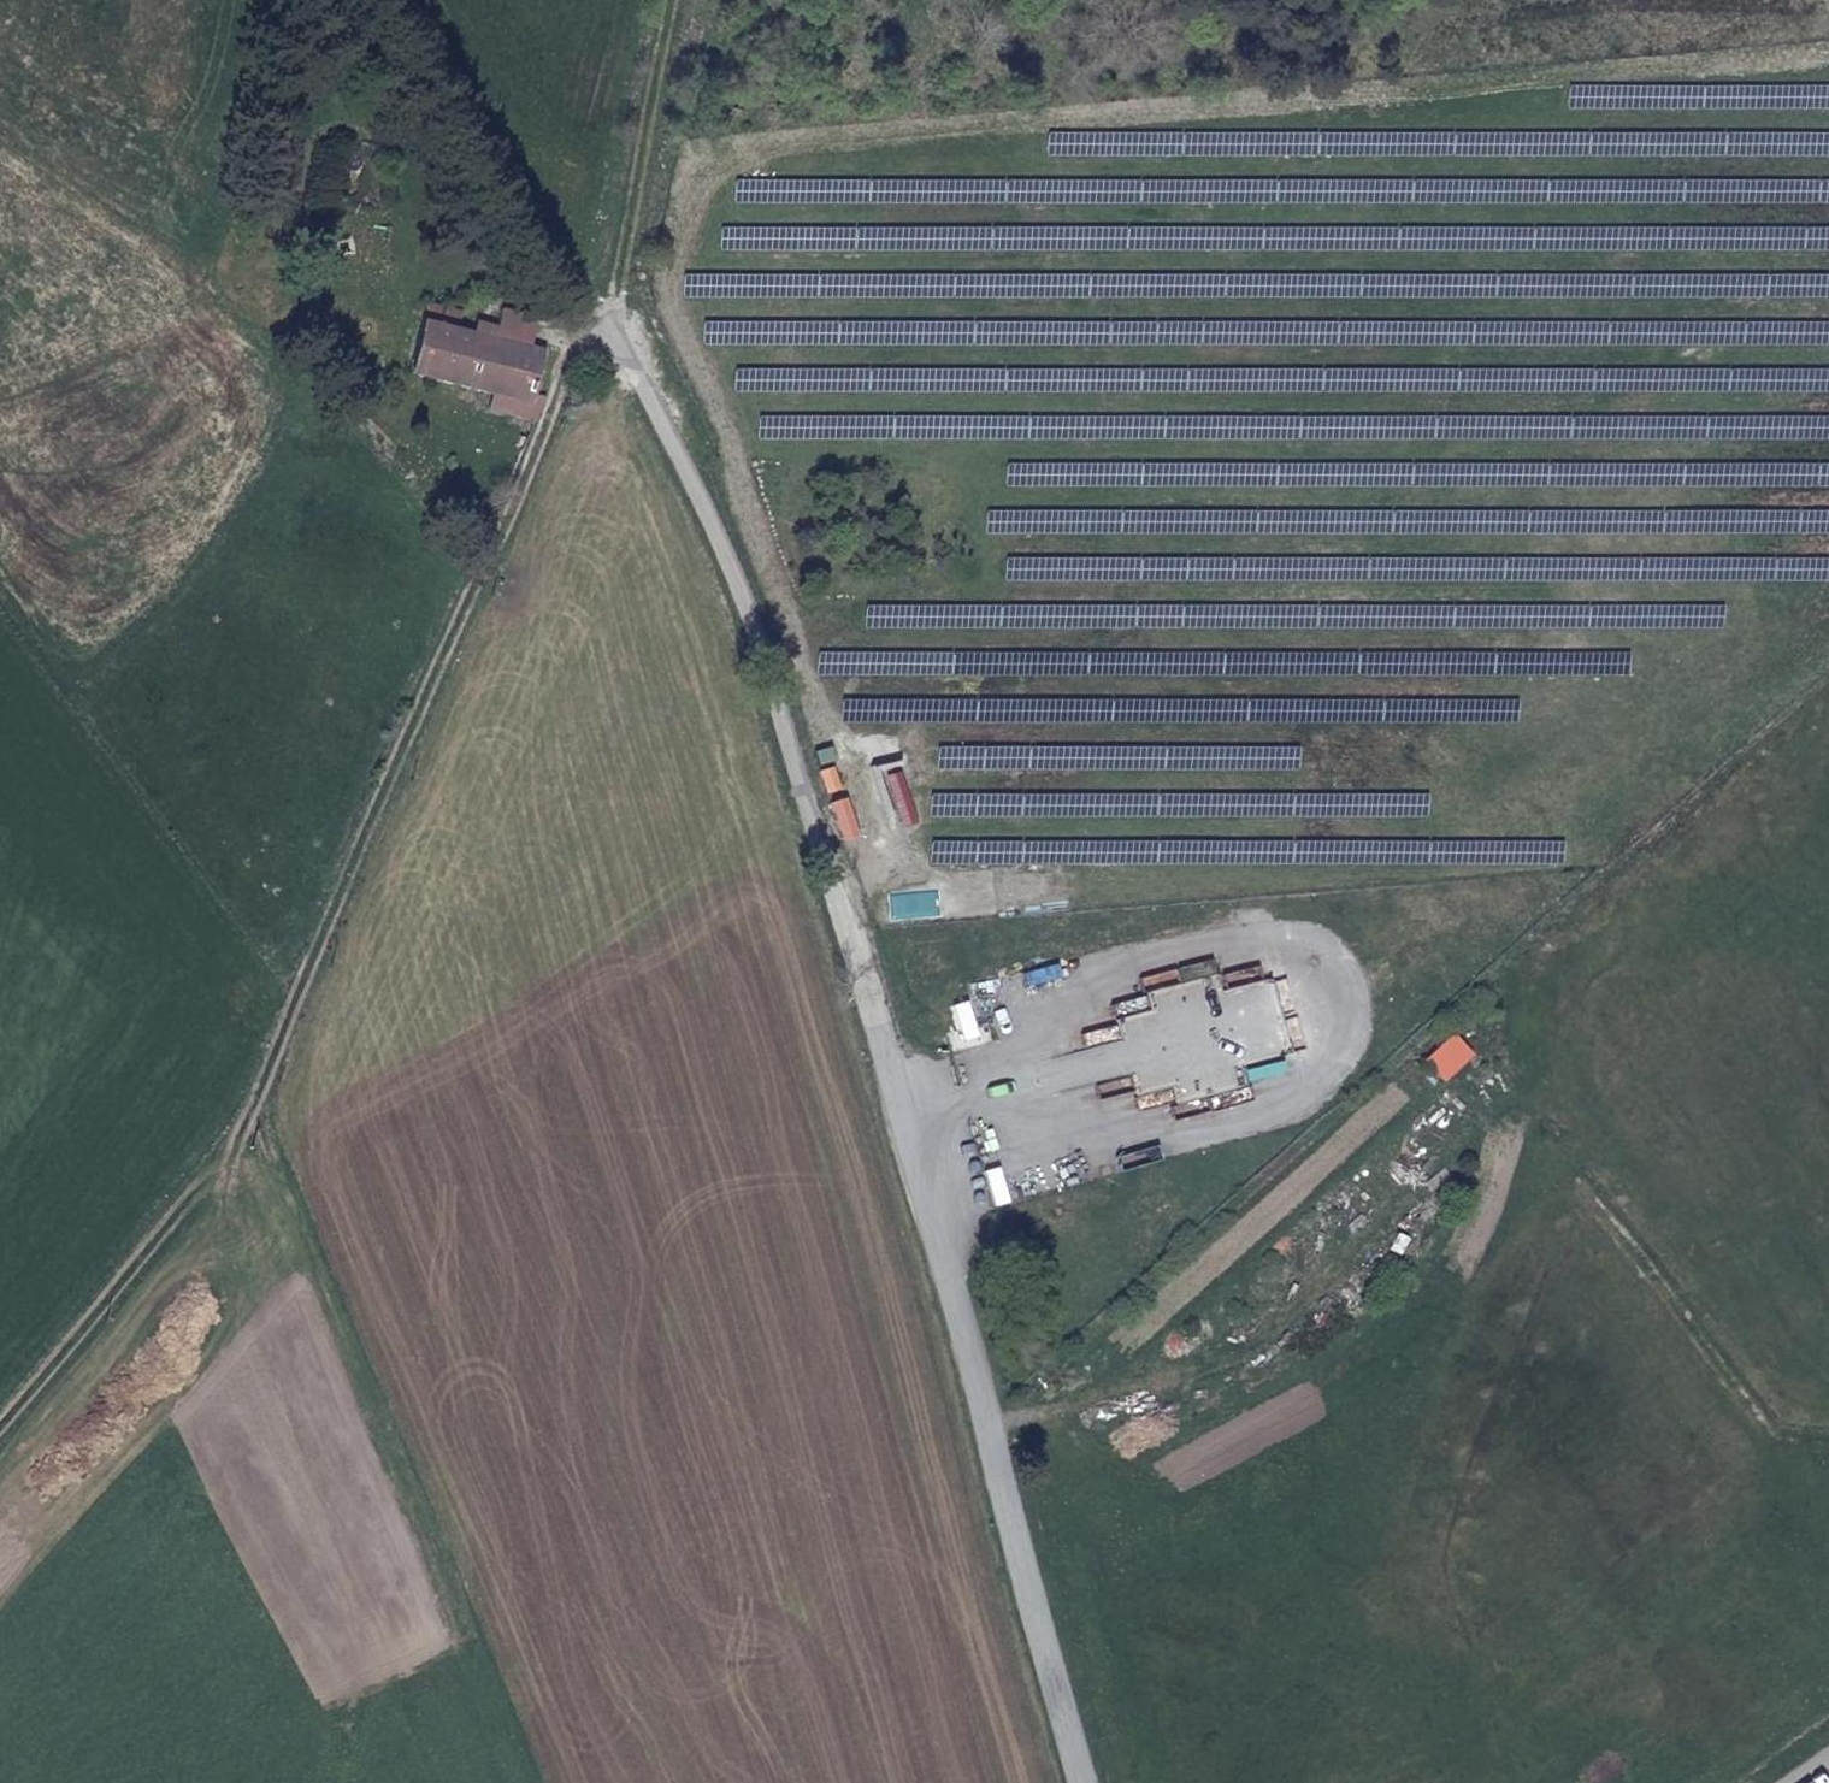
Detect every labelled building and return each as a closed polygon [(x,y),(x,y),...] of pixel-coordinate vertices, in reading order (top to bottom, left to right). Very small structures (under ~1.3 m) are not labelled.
[(469,333),(452,329),(456,310),(421,302),(407,374),(494,391),(529,399),(531,393),(539,394),(542,378),(534,376),(539,348),(524,345),(531,316),(495,308),(491,325),(488,337),(469,333)] [(471,321),(469,333),(488,337),(491,325),(471,321)] [(529,399),(494,391),(490,407),(534,416),(542,395),(539,394),(531,393),(529,399)] [(972,1029),(936,1045),(944,1062),(980,1045),(972,1029)] [(1456,1061),(1437,1041),(1409,1067),(1428,1087),(1456,1061)]
